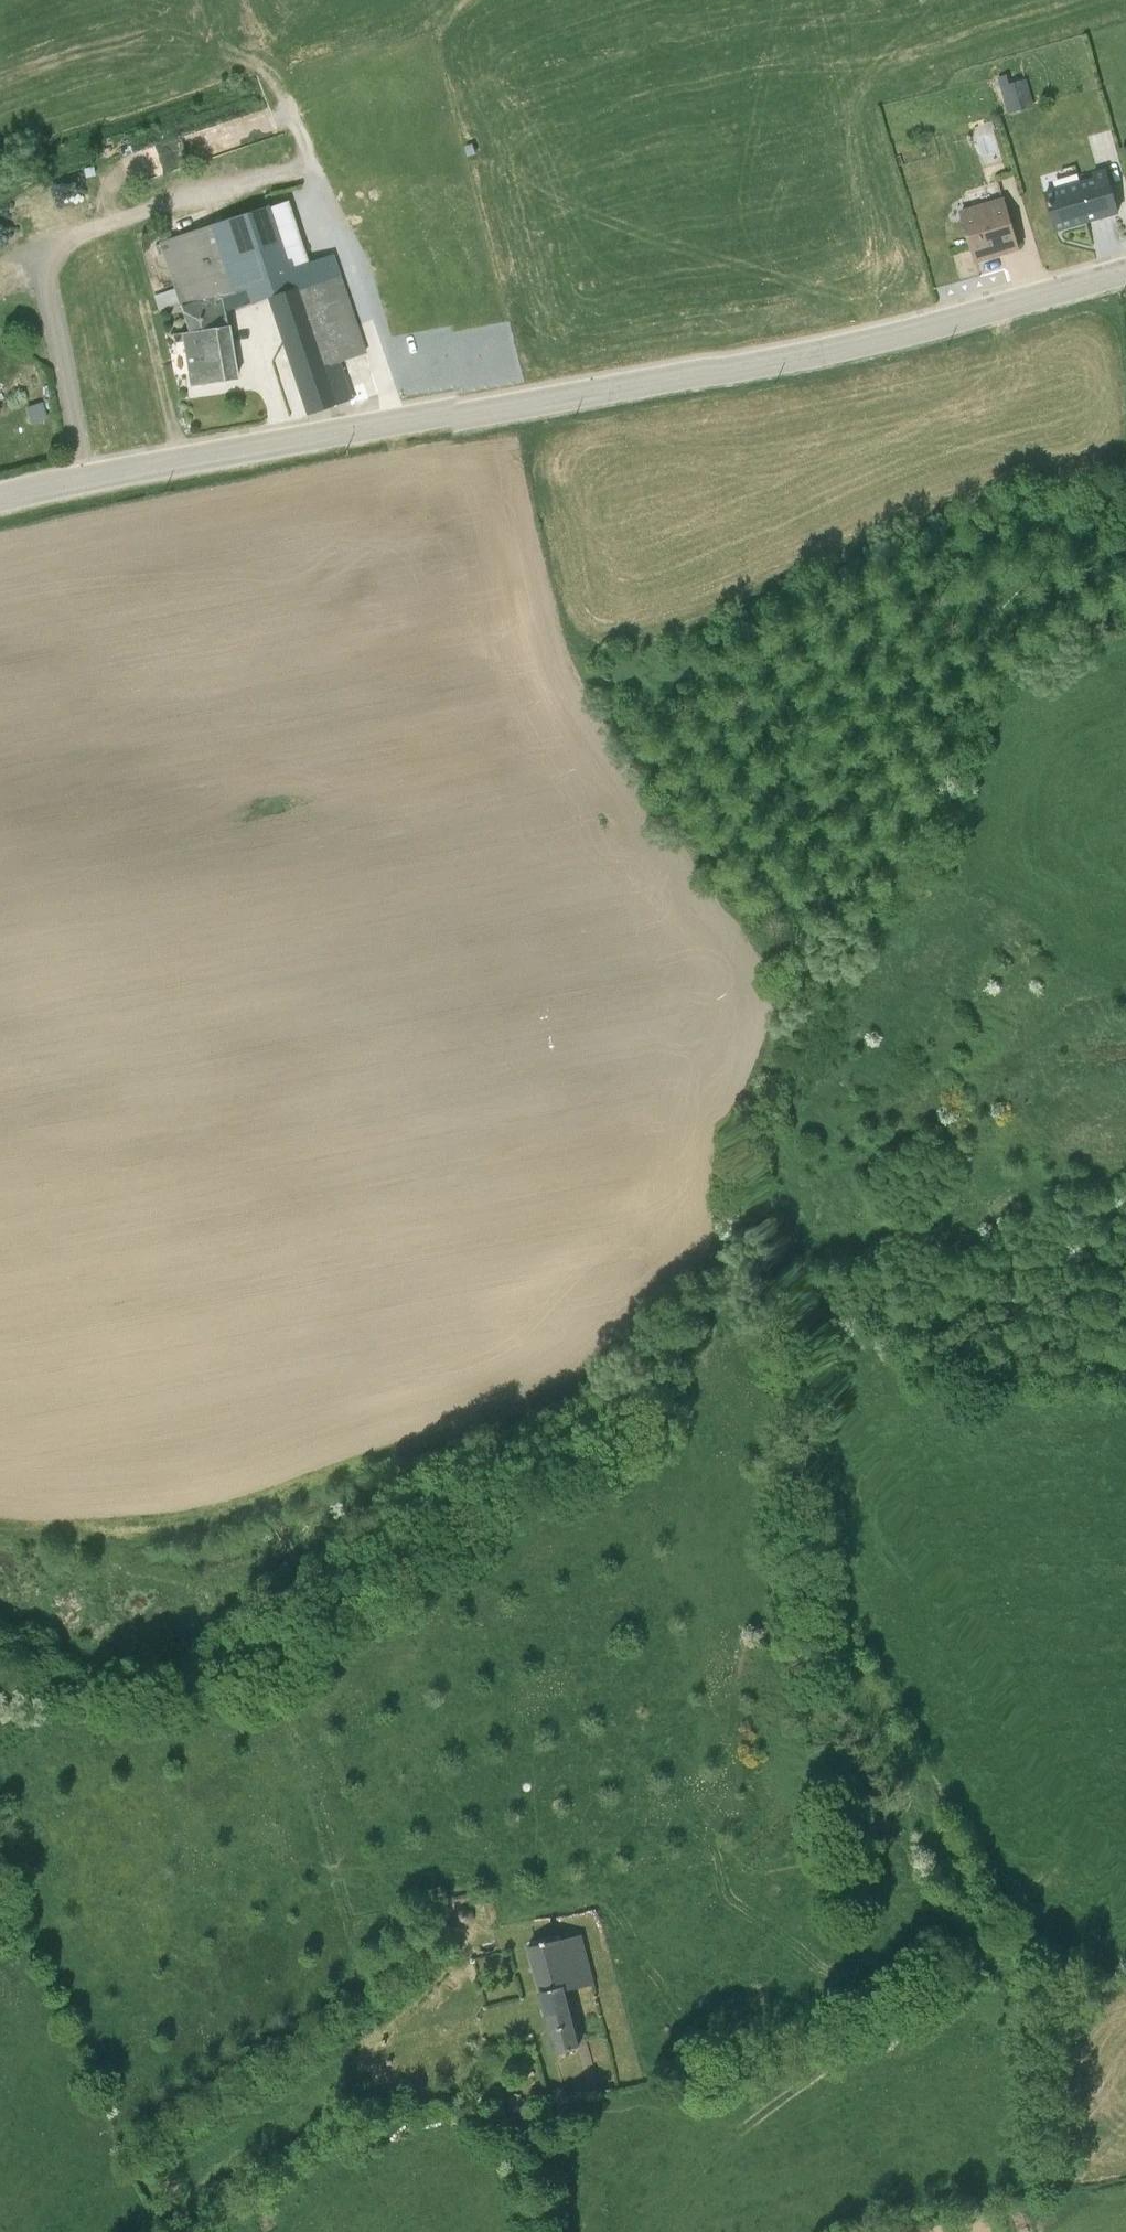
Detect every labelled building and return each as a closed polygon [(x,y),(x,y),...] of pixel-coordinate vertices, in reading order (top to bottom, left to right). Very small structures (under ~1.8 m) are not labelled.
[(992,67),(984,70),(995,108),(1021,100),(1013,72),(995,77),(992,67)] [(1081,172),(1031,187),(1043,227),(1107,208),(1094,164),(1080,168),(1081,172)] [(990,193),(945,206),(961,259),(1006,246),(990,193)] [(243,309),(244,311),(259,305),(285,296),(324,414),(372,397),(359,360),(386,351),(352,251),(327,259),(306,197),(288,203),(287,201),(186,236),(176,239),(192,286),(171,293),(176,308),(197,301),(198,303),(219,298),(240,293),(242,309),(243,309)] [(219,298),(198,303),(199,311),(206,330),(199,331),(208,385),(256,378),(247,324),(244,311),(243,309),(242,309),(240,293),(219,298)] [(559,1980),(541,1985),(557,2045),(581,2039),(566,1983),(593,1976),(582,1927),(549,1935),(559,1980)]
